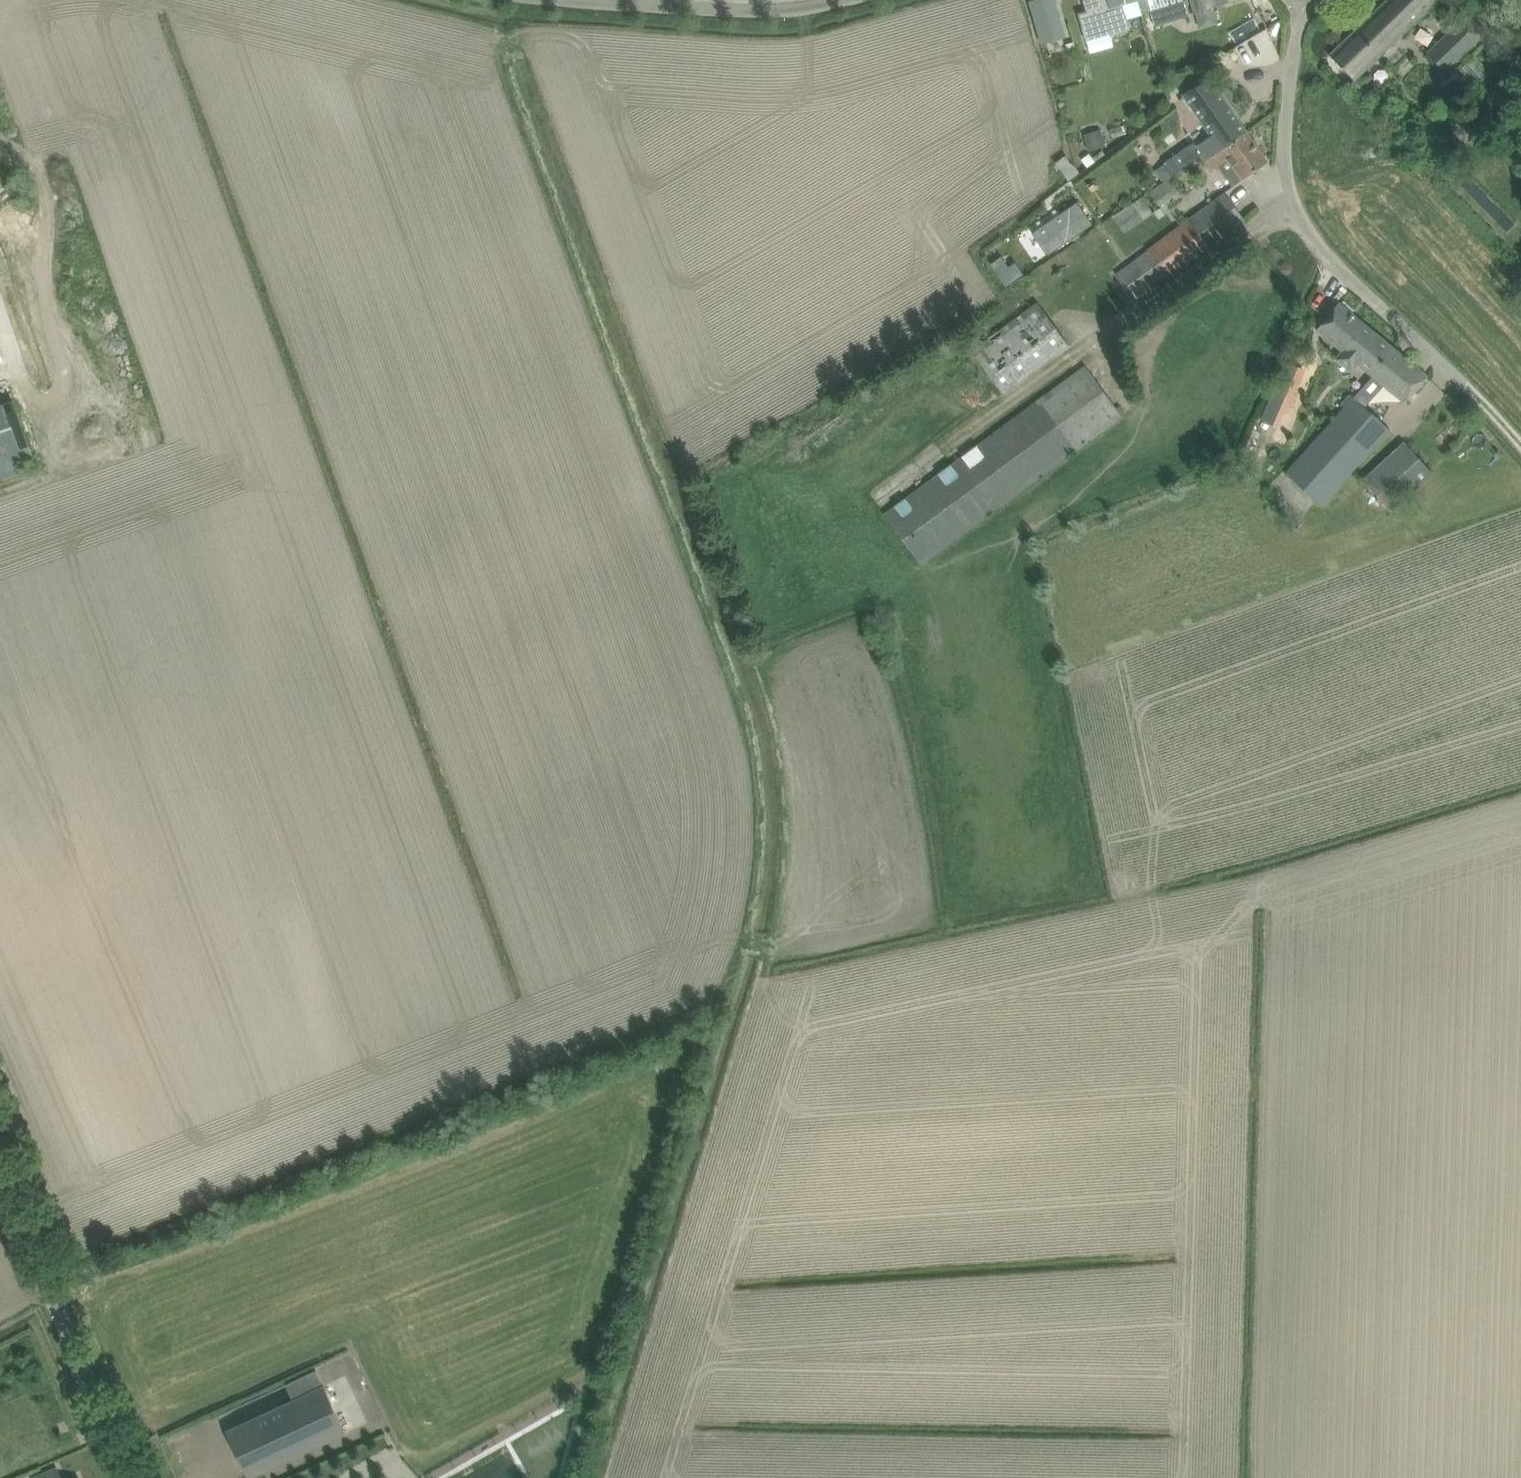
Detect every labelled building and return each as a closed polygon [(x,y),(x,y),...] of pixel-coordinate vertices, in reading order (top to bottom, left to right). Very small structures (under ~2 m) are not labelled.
[(1042,44),(1065,37),(1055,0),(1034,0),(1030,1),(1042,44)] [(1142,13),(1138,0),(1084,0),(1087,11),(1079,14),(1083,28),(1106,21),(1109,30),(1129,25),(1127,18),(1142,13)] [(1152,10),(1184,1),(1184,0),(1138,0),(1142,13),(1152,10)] [(1195,12),(1215,7),(1237,0),(1191,0),(1195,12)] [(1368,66),(1436,0),(1387,0),(1330,55),(1354,80),(1368,66)] [(1445,72),(1486,31),(1468,12),(1427,53),(1445,72)] [(1195,141),(1164,163),(1165,164),(1173,175),(1201,156),(1202,157),(1203,159),(1208,155),(1210,158),(1247,132),(1209,78),(1183,93),(1211,135),(1197,145),(1195,141)] [(1208,155),(1203,159),(1211,170),(1218,166),(1232,186),(1243,179),(1268,162),(1247,132),(1210,158),(1208,155)] [(1103,135),(1085,140),(1089,151),(1106,146),(1103,135)] [(1066,154),(1055,162),(1068,180),(1079,172),(1073,162),(1071,163),(1066,154)] [(1090,154),(1082,159),(1087,167),(1095,162),(1090,154)] [(1159,205),(1178,193),(1169,180),(1151,192),(1159,205)] [(1136,300),(1245,221),(1224,193),(1117,273),(1136,300)] [(1117,213),(1113,216),(1124,233),(1157,210),(1146,194),(1117,213)] [(1065,219),(1036,239),(1048,256),(1093,224),(1077,201),(1061,213),(1065,219)] [(1162,209),(1155,214),(1159,221),(1167,216),(1162,209)] [(989,262),(998,274),(1009,267),(1000,254),(989,262)] [(1009,267),(998,274),(1006,286),(1024,274),(1015,262),(1009,267)] [(1281,266),(1281,271),(1284,274),(1288,274),(1292,272),(1292,267),(1289,264),(1285,263),(1281,266)] [(1395,350),(1339,302),(1316,329),(1342,350),(1336,358),(1351,371),(1358,363),(1373,376),(1395,350)] [(1040,331),(1029,336),(1039,363),(1070,351),(1055,311),(1036,319),(1040,331)] [(1373,376),(1354,398),(1365,407),(1385,385),(1405,403),(1427,376),(1425,374),(1416,366),(1403,356),(1395,350),(1373,376)] [(1296,355),(1282,389),(1305,398),(1319,364),(1297,356),(1296,355)] [(1122,416),(1085,365),(1040,401),(1039,400),(884,514),(922,565),(1060,462),(1076,450),(1075,450),(1122,416)] [(1322,505),(1391,430),(1365,407),(1354,398),(1348,393),(1342,403),(1344,407),(1287,471),(1322,505)] [(25,470),(21,461),(34,456),(14,399),(1,404),(0,401),(0,479),(25,470)] [(1394,512),(1433,473),(1404,442),(1364,480),(1394,512)] [(346,1433),(317,1370),(286,1384),(293,1400),(226,1431),(248,1477),(249,1477),(346,1433)] [(66,1420),(58,1424),(63,1435),(71,1432),(66,1420)] [(57,1467),(33,1477),(62,1477),(57,1467)]
